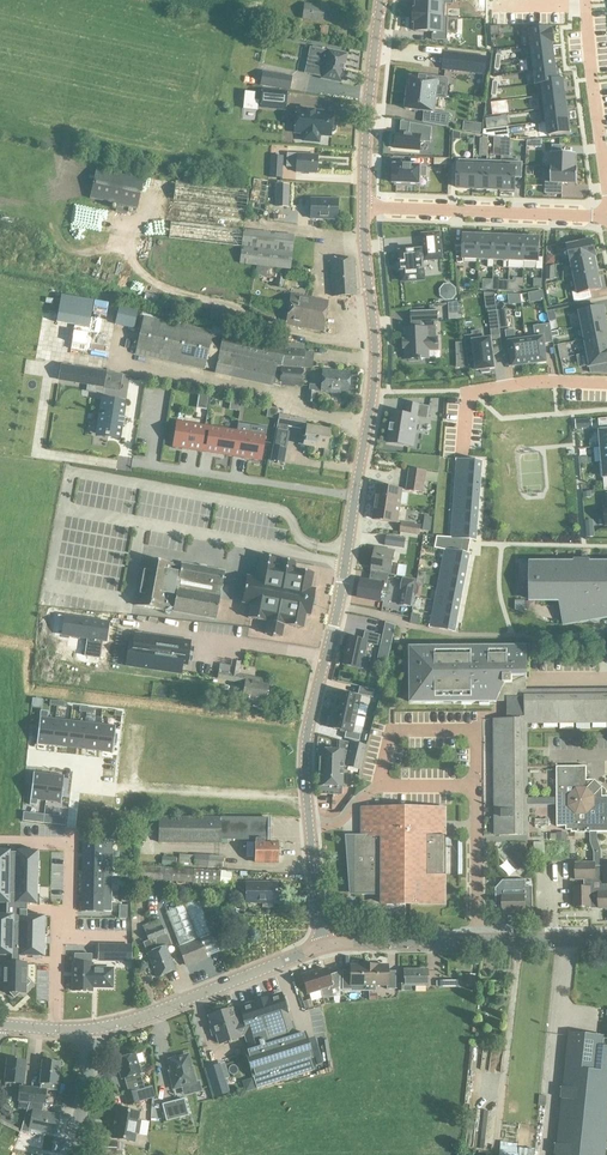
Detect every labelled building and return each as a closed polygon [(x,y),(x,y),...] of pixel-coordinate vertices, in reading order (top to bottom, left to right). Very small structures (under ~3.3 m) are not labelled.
[(414,17),(446,18),(446,4),(453,4),(453,0),(434,0),(434,3),(417,2),(417,10),(414,10),(414,17)] [(321,21),(323,7),(304,4),(302,18),(321,21)] [(414,17),(414,23),(416,24),(415,31),(432,32),(432,40),(447,40),(448,18),(414,17)] [(606,28),(606,17),(590,17),(591,29),(606,28)] [(341,34),(341,23),(333,23),(333,34),(341,34)] [(500,35),(499,26),(490,27),(491,35),(500,35)] [(531,45),(553,43),(552,30),(529,32),(531,45)] [(535,58),(554,56),(553,43),(533,45),(535,58)] [(340,82),(346,54),(327,50),(327,53),(318,51),(313,74),(322,76),(321,78),(340,82)] [(445,69),(483,73),(485,58),(447,53),(445,69)] [(530,71),(556,68),(554,56),(535,58),(529,59),(530,71)] [(543,83),(558,81),(556,69),(536,71),(538,84),(543,83)] [(291,76),(263,72),(260,85),(289,89),(291,76)] [(436,97),(444,98),(447,78),(432,76),(432,80),(427,79),(427,78),(420,77),(420,79),(409,77),(409,80),(407,80),(406,90),(408,91),(408,93),(436,97)] [(545,96),(565,94),(564,81),(558,81),(543,83),(545,96)] [(336,110),(338,95),(332,95),(333,84),(317,82),(316,89),(308,88),(306,107),(336,110)] [(262,91),(261,108),(284,110),(286,93),(262,91)] [(434,113),(435,110),(436,97),(408,93),(407,96),(405,96),(404,106),(406,107),(406,109),(434,113)] [(540,109),(567,106),(565,94),(545,96),(538,97),(540,109)] [(541,123),(569,119),(567,107),(540,110),(541,123)] [(319,115),(313,114),(313,111),(306,110),(306,111),(296,110),(294,133),(304,133),(303,141),(318,142),(319,135),(330,136),(330,133),(333,133),(335,131),(336,125),(334,123),(331,123),(332,113),(319,112),(319,115)] [(548,135),(570,133),(569,119),(547,122),(548,135)] [(463,122),(462,130),(479,132),(480,124),(463,122)] [(420,150),(420,142),(431,142),(432,127),(410,123),(409,134),(395,132),(394,135),(392,135),(391,145),(393,145),(393,148),(420,150)] [(577,169),(578,168),(578,154),(564,154),(564,146),(554,145),(554,168),(577,169)] [(296,168),(295,172),(315,174),(317,156),(297,155),(287,155),(286,167),(296,168)] [(281,178),(283,157),(270,156),(269,177),(281,178)] [(448,159),(429,158),(429,168),(448,168),(448,159)] [(458,188),(472,189),(473,160),(459,160),(458,188)] [(486,189),(487,161),(473,160),(472,189),(486,189)] [(501,161),(487,161),(486,189),(500,190),(501,161)] [(522,178),(522,162),(501,161),(500,190),(514,190),(515,178),(522,178)] [(397,168),(396,183),(423,184),(423,177),(428,177),(428,170),(397,168)] [(547,194),(564,194),(565,184),(579,184),(580,168),(578,168),(577,169),(554,168),(553,183),(547,182),(547,194)] [(96,170),(90,199),(117,205),(116,212),(127,214),(128,207),(137,209),(143,180),(96,170)] [(170,195),(241,203),(242,191),(171,184),(170,195)] [(287,185),(276,185),(276,195),(287,195),(287,185)] [(310,218),(336,219),(337,200),(311,198),(310,218)] [(211,220),(234,221),(235,212),(211,211),(211,220)] [(244,231),(240,264),(255,266),(254,275),(276,278),(277,269),(290,271),(293,236),(244,231)] [(424,250),(400,252),(401,262),(400,262),(401,272),(402,272),(403,282),(424,280),(423,270),(424,270),(423,260),(442,259),(440,233),(423,234),(424,250)] [(463,246),(455,245),(457,263),(463,263),(464,259),(478,260),(479,237),(475,236),(475,234),(466,234),(466,235),(464,235),(463,246)] [(479,237),(478,260),(488,260),(488,267),(494,267),(494,260),(493,260),(494,237),(490,237),(490,235),(479,234),(479,237)] [(509,268),(510,237),(510,238),(505,238),(505,235),(494,235),(494,237),(493,260),(494,260),(504,261),(504,268),(509,268)] [(525,237),(525,236),(515,236),(515,238),(511,238),(511,237),(510,237),(509,268),(524,269),(524,261),(525,237)] [(524,261),(537,262),(536,269),(542,269),(543,258),(539,257),(539,238),(538,238),(538,237),(528,236),(528,237),(525,237),(524,261)] [(567,246),(571,261),(595,256),(592,241),(567,246)] [(574,278),(598,273),(597,273),(596,268),(598,268),(595,256),(571,261),(574,278)] [(382,269),(391,270),(393,258),(383,257),(382,269)] [(356,295),(353,260),(330,261),(332,297),(356,295)] [(591,292),(601,290),(601,288),(602,288),(600,278),(598,278),(597,274),(598,274),(598,273),(574,278),(577,290),(572,291),(574,302),(592,299),(591,292)] [(285,274),(277,274),(276,287),(283,288),(285,274)] [(424,293),(424,284),(405,283),(404,292),(424,293)] [(140,287),(139,298),(153,300),(154,288),(140,287)] [(291,294),(288,309),(325,315),(328,301),(291,294)] [(447,302),(448,312),(461,311),(459,301),(447,302)] [(592,310),(577,313),(577,314),(580,327),(583,326),(606,322),(603,307),(592,310)] [(325,315),(288,309),(285,325),(323,331),(325,315)] [(498,311),(500,328),(508,327),(506,310),(498,311)] [(500,335),(500,328),(498,311),(489,312),(492,336),(500,335)] [(554,311),(547,312),(549,321),(555,320),(554,311)] [(135,355),(204,371),(205,368),(213,370),(221,335),(212,333),(212,332),(143,317),(135,355)] [(450,318),(404,322),(407,359),(453,355),(450,318)] [(231,328),(275,338),(276,331),(264,328),(262,329),(249,325),(250,323),(233,320),(231,328)] [(583,326),(585,340),(606,335),(606,326),(606,322),(583,326)] [(529,364),(546,362),(543,343),(553,342),(549,324),(534,326),(535,335),(526,336),(529,364)] [(529,364),(526,336),(515,338),(514,330),(506,331),(508,348),(510,348),(513,366),(529,364)] [(494,368),(490,339),(473,341),(473,335),(465,336),(466,348),(473,347),(477,371),(481,370),(482,373),(490,372),(490,369),(494,368)] [(585,340),(588,353),(606,349),(606,335),(585,340)] [(305,351),(289,350),(223,336),(220,351),(279,364),(303,366),(305,351)] [(468,367),(467,355),(465,343),(456,343),(456,356),(457,368),(468,367)] [(561,358),(568,357),(565,344),(559,345),(561,358)] [(588,353),(585,354),(588,368),(591,367),(606,364),(606,349),(588,353)] [(276,364),(236,355),(219,351),(214,374),(271,386),(278,387),(279,384),(280,366),(276,365),(276,364)] [(591,371),(606,373),(606,364),(591,367),(591,371)] [(105,372),(61,365),(58,380),(103,386),(105,372)] [(303,369),(280,366),(279,384),(302,386),(303,369)] [(321,393),(347,394),(349,372),(322,370),(321,393)] [(263,433),(270,394),(168,376),(167,385),(168,385),(167,392),(146,388),(147,379),(144,378),(142,389),(135,388),(131,409),(207,422),(206,424),(263,433)] [(307,391),(307,401),(315,402),(316,391),(307,391)] [(120,440),(126,403),(102,399),(97,434),(105,435),(105,437),(120,440)] [(389,442),(409,445),(413,446),(415,433),(418,418),(427,419),(429,406),(408,403),(406,415),(393,413),(389,442)] [(279,415),(276,430),(286,432),(287,427),(301,430),(303,430),(304,426),(305,420),(279,415)] [(599,420),(601,447),(606,446),(606,419),(599,420)] [(189,446),(202,448),(205,429),(192,427),(192,424),(177,421),(173,447),(188,450),(189,446)] [(303,430),(301,430),(298,444),(325,449),(329,431),(304,426),(303,430)] [(218,451),(217,454),(233,457),(233,453),(236,434),(237,430),(222,428),(221,432),(208,430),(205,449),(218,451)] [(248,436),(236,434),(233,453),(245,455),(245,459),(260,461),(264,435),(249,432),(248,436)] [(270,461),(283,463),(286,449),(273,447),(270,461)] [(481,475),(482,461),(457,459),(456,473),(481,475)] [(409,469),(406,490),(422,493),(425,472),(409,469)] [(480,488),(481,475),(456,473),(455,486),(480,488)] [(378,486),(375,503),(399,506),(401,490),(378,486)] [(480,488),(455,486),(454,499),(479,501),(480,488)] [(454,499),(453,513),(478,515),(479,501),(454,499)] [(399,506),(375,503),(373,520),(397,523),(399,506)] [(477,528),(478,515),(453,513),(452,526),(477,528)] [(594,537),(593,520),(585,521),(586,537),(594,537)] [(399,533),(419,536),(421,526),(401,523),(399,533)] [(431,525),(423,524),(422,531),(430,532),(431,525)] [(471,540),(476,540),(477,528),(452,526),(451,539),(462,540),(471,541),(471,540)] [(405,539),(387,536),(385,546),(404,550),(405,539)] [(471,541),(462,540),(451,539),(437,537),(435,548),(445,550),(445,549),(468,554),(470,545),(471,541)] [(374,564),(373,572),(386,574),(387,566),(392,567),(394,552),(376,548),(373,564),(374,564)] [(445,550),(442,562),(467,567),(470,554),(468,554),(445,549),(445,550)] [(242,602),(251,604),(249,619),(268,623),(266,634),(281,637),(283,625),(302,629),(305,615),(310,616),(314,591),(309,590),(312,573),(295,570),(296,564),(262,557),(260,564),(259,565),(256,580),(246,578),(242,602)] [(218,620),(228,573),(185,564),(184,568),(175,566),(175,564),(148,558),(138,605),(165,610),(166,609),(175,611),(175,612),(218,620)] [(440,575),(465,580),(467,567),(442,562),(440,575)] [(575,563),(531,563),(531,600),(567,600),(570,617),(590,613),(599,612),(606,611),(606,563),(589,563),(589,562),(575,562),(575,563)] [(401,576),(403,565),(394,563),(393,574),(401,576)] [(528,580),(528,563),(519,563),(519,580),(528,580)] [(386,574),(373,572),(371,581),(361,579),(358,597),(381,601),(386,574)] [(437,588),(462,593),(465,580),(440,575),(437,588)] [(415,581),(403,578),(400,590),(413,592),(415,581)] [(435,601),(460,606),(462,593),(437,588),(435,601)] [(460,606),(435,601),(432,614),(457,619),(460,606)] [(419,624),(420,615),(412,614),(411,623),(419,624)] [(430,627),(455,632),(457,619),(432,614),(430,627)] [(395,626),(386,623),(381,646),(390,648),(395,626)] [(88,667),(107,670),(111,637),(74,632),(72,650),(90,653),(88,667)] [(134,643),(129,642),(126,666),(180,673),(182,664),(186,665),(190,641),(135,633),(134,643)] [(345,654),(343,664),(362,668),(368,643),(378,645),(380,636),(366,633),(364,641),(349,637),(347,647),(346,647),(345,654)] [(462,702),(462,698),(471,698),(471,702),(480,702),(480,698),(489,698),(489,702),(496,702),(497,700),(499,700),(499,697),(519,697),(519,691),(524,691),(524,679),(526,677),(526,662),(526,650),(516,650),(516,646),(506,647),(506,651),(498,651),(498,647),(488,647),(488,651),(480,651),(480,647),(470,647),(470,651),(462,651),(462,647),(452,647),(453,651),(444,651),(444,647),(410,647),(411,702),(426,702),(426,698),(435,698),(435,702),(444,702),(444,698),(453,698),(453,702),(462,702)] [(242,697),(248,698),(246,704),(263,707),(267,687),(261,686),(262,679),(237,675),(240,662),(232,661),(231,667),(220,665),(219,671),(217,678),(240,683),(240,687),(244,688),(242,697)] [(359,687),(357,694),(372,698),(374,690),(359,687)] [(337,692),(333,710),(355,715),(359,697),(346,694),(347,692),(339,690),(339,693),(337,692)] [(591,832),(591,841),(595,853),(595,863),(601,863),(601,851),(597,839),(597,832),(606,832),(606,796),(598,796),(598,790),(591,783),(587,783),(587,766),(556,766),(556,798),(527,798),(526,722),(606,722),(606,690),(524,691),(519,691),(519,697),(499,697),(499,700),(507,700),(507,719),(494,719),(495,835),(527,834),(527,805),(557,805),(557,826),(567,826),(567,829),(572,829),(572,832),(591,832)] [(355,715),(333,710),(331,718),(329,717),(327,725),(329,725),(329,727),(345,731),(344,738),(358,741),(360,734),(352,732),(355,715)] [(55,719),(40,718),(40,717),(39,717),(36,744),(37,745),(37,744),(52,746),(55,719)] [(67,747),(70,721),(55,719),(52,746),(67,747)] [(70,721),(67,747),(82,749),(85,723),(70,721)] [(85,723),(82,749),(97,751),(100,725),(85,723)] [(111,753),(112,753),(116,726),(115,726),(100,725),(97,751),(112,752),(111,753)] [(396,761),(411,761),(411,733),(396,733),(396,761)] [(339,751),(343,751),(349,751),(351,743),(339,740),(339,751)] [(349,751),(343,751),(343,765),(346,765),(346,766),(360,769),(365,746),(351,743),(349,751)] [(343,765),(343,751),(339,751),(319,750),(318,785),(319,785),(319,793),(341,794),(341,793),(341,786),(342,786),(343,765)] [(33,772),(29,805),(37,805),(37,800),(46,801),(49,775),(34,773),(34,772),(33,772)] [(61,803),(64,776),(63,776),(49,775),(46,801),(60,802),(60,803),(61,803)] [(381,895),(381,903),(410,903),(410,904),(444,904),(444,874),(439,874),(439,838),(444,838),(444,808),(362,808),(362,817),(361,836),(354,836),(354,856),(357,856),(357,865),(354,865),(354,895),(381,895)] [(530,822),(546,822),(546,812),(531,811),(530,822)] [(44,815),(22,813),(21,821),(43,823),(44,815)] [(43,823),(65,826),(65,817),(44,815),(43,823)] [(221,838),(255,839),(264,839),(267,839),(267,819),(221,817),(158,817),(158,843),(221,844),(221,838)] [(276,843),(264,843),(264,839),(255,839),(255,843),(254,843),(254,862),(276,862),(276,843)] [(83,841),(83,858),(112,859),(113,841),(83,841)] [(534,846),(534,859),(545,859),(544,846),(534,846)] [(185,857),(187,849),(176,847),(175,855),(185,857)] [(6,903),(5,915),(0,915),(0,956),(11,956),(11,963),(4,963),(4,977),(0,980),(0,983),(3,986),(3,992),(9,992),(14,997),(19,993),(25,993),(25,987),(30,982),(25,977),(26,963),(19,963),(19,956),(43,957),(44,944),(40,944),(40,937),(46,937),(46,936),(40,936),(41,928),(44,928),(44,916),(26,916),(26,904),(36,904),(36,894),(33,894),(33,887),(39,887),(39,886),(36,886),(37,877),(33,877),(33,869),(39,869),(33,868),(34,861),(37,861),(37,851),(15,850),(15,853),(9,853),(9,850),(0,850),(0,903),(6,903)] [(223,856),(195,853),(194,865),(222,867),(223,856)] [(176,865),(176,857),(162,856),(161,864),(176,865)] [(83,858),(83,876),(112,876),(112,859),(83,858)] [(595,863),(576,863),(576,879),(584,879),(584,887),(574,887),(574,906),(591,906),(599,906),(599,909),(606,909),(606,865),(603,865),(603,866),(601,866),(601,863),(595,863)] [(132,865),(132,879),(192,883),(192,887),(196,887),(196,883),(220,885),(221,871),(132,865)] [(83,876),(82,893),(112,894),(112,876),(83,876)] [(246,903),(276,903),(276,883),(246,883),(246,903)] [(524,893),(503,892),(503,888),(496,888),(496,903),(503,903),(503,912),(525,912),(525,905),(532,905),(532,886),(524,887),(524,893)] [(82,893),(82,911),(111,912),(112,894),(82,893)] [(178,947),(197,940),(204,957),(218,952),(197,900),(164,912),(178,947)] [(159,920),(149,924),(155,939),(164,935),(159,920)] [(155,939),(149,924),(142,926),(147,941),(147,942),(155,939)] [(155,939),(154,948),(166,974),(174,970),(165,947),(171,945),(167,934),(164,935),(155,939)] [(155,978),(166,974),(154,948),(155,939),(147,942),(147,941),(142,944),(146,955),(155,978)] [(197,940),(178,947),(177,948),(184,965),(204,957),(197,940)] [(130,961),(130,945),(113,945),(97,945),(97,960),(112,961),(130,961)] [(74,964),(73,990),(91,991),(92,987),(92,968),(92,964),(91,964),(91,954),(75,954),(75,964),(74,964)] [(374,966),(374,957),(356,957),(356,966),(374,966)] [(369,991),(369,966),(361,966),(350,966),(350,972),(342,972),(342,990),(351,990),(351,985),(362,985),(362,991),(369,991)] [(377,966),(369,966),(369,991),(375,992),(375,986),(386,986),(386,990),(395,990),(395,972),(387,972),(387,967),(377,967),(377,966)] [(92,968),(92,987),(112,987),(112,969),(92,968)] [(339,997),(339,972),(328,975),(326,969),(311,973),(311,972),(301,975),(307,994),(319,990),(322,998),(339,997)] [(404,971),(404,985),(397,985),(398,991),(411,991),(411,986),(427,986),(426,971),(404,971)] [(465,987),(469,987),(475,987),(475,986),(475,976),(466,976),(465,987)] [(282,997),(240,1010),(243,1021),(238,1023),(242,1035),(244,1034),(249,1050),(244,1052),(252,1077),(256,1089),(313,1072),(309,1059),(312,1058),(304,1033),(294,1036),(282,997)] [(242,1035),(238,1023),(236,1023),(231,1008),(208,1015),(211,1025),(209,1025),(212,1034),(215,1033),(218,1043),(240,1036),(242,1035)] [(600,1072),(603,1040),(603,1037),(568,1034),(565,1069),(600,1072)] [(489,1044),(487,1051),(495,1053),(497,1046),(489,1044)] [(128,1082),(137,1080),(136,1075),(141,1074),(135,1055),(116,1060),(122,1079),(127,1078),(128,1082)] [(171,1060),(169,1060),(172,1072),(169,1073),(173,1089),(197,1083),(192,1067),(191,1067),(188,1055),(179,1058),(177,1056),(175,1056),(173,1056),(171,1058),(171,1060)] [(7,1060),(4,1082),(22,1084),(24,1061),(7,1060)] [(30,1087),(29,1103),(43,1104),(46,1104),(47,1089),(58,1090),(60,1063),(43,1062),(40,1088),(30,1087)] [(215,1065),(206,1068),(210,1083),(220,1080),(215,1065)] [(600,1072),(565,1069),(557,1138),(556,1154),(605,1154),(606,1140),(606,1073),(600,1072)] [(249,1073),(241,1073),(241,1082),(249,1081),(249,1073)] [(29,1103),(30,1087),(21,1086),(19,1102),(29,1103)] [(151,1086),(145,1088),(128,1093),(126,1094),(124,1094),(127,1105),(155,1098),(151,1086)] [(167,1121),(188,1115),(185,1106),(195,1104),(193,1096),(183,1098),(184,1099),(163,1105),(167,1121)] [(42,1111),(43,1104),(29,1103),(24,1120),(31,1122),(30,1128),(55,1133),(58,1115),(42,1111)] [(7,1116),(12,1110),(5,1104),(0,1110),(0,1111),(7,1116)] [(117,1109),(116,1119),(141,1122),(141,1121),(138,1120),(139,1113),(117,1109)] [(141,1122),(116,1119),(114,1128),(112,1130),(111,1133),(113,1136),(113,1138),(134,1141),(135,1133),(139,1134),(141,1122)] [(509,1154),(527,1154),(528,1141),(516,1141),(516,1139),(503,1139),(503,1154),(509,1154)] [(117,1142),(97,1141),(97,1154),(122,1154),(122,1142),(117,1142)]
